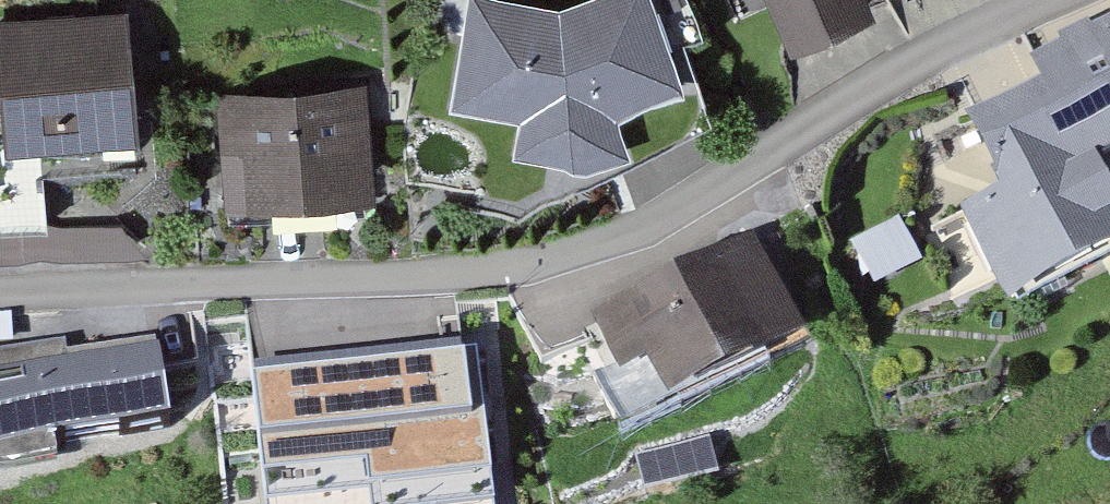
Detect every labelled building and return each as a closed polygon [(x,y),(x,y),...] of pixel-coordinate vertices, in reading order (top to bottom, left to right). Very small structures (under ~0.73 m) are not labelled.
[(137,136),(127,0),(1,10),(11,146),(137,136)] [(653,0),(574,0),(559,5),(526,0),(467,0),(450,107),(519,118),(514,150),(569,162),(631,137),(619,108),(684,84),(653,0)] [(870,0),(769,0),(791,48),(874,10),(870,0)] [(1030,56),(1042,81),(968,114),(1003,190),(961,209),(1006,306),(1109,259),(1109,167),(1105,157),(1109,154),(1109,20),(1030,56)] [(366,79),(222,93),(232,202),(376,189),(366,79)] [(753,237),(603,308),(650,407),(800,336),(753,237)] [(238,351),(257,503),(511,503),(488,320),(238,351)] [(0,356),(0,479),(57,470),(50,425),(164,407),(152,332),(0,356)]
